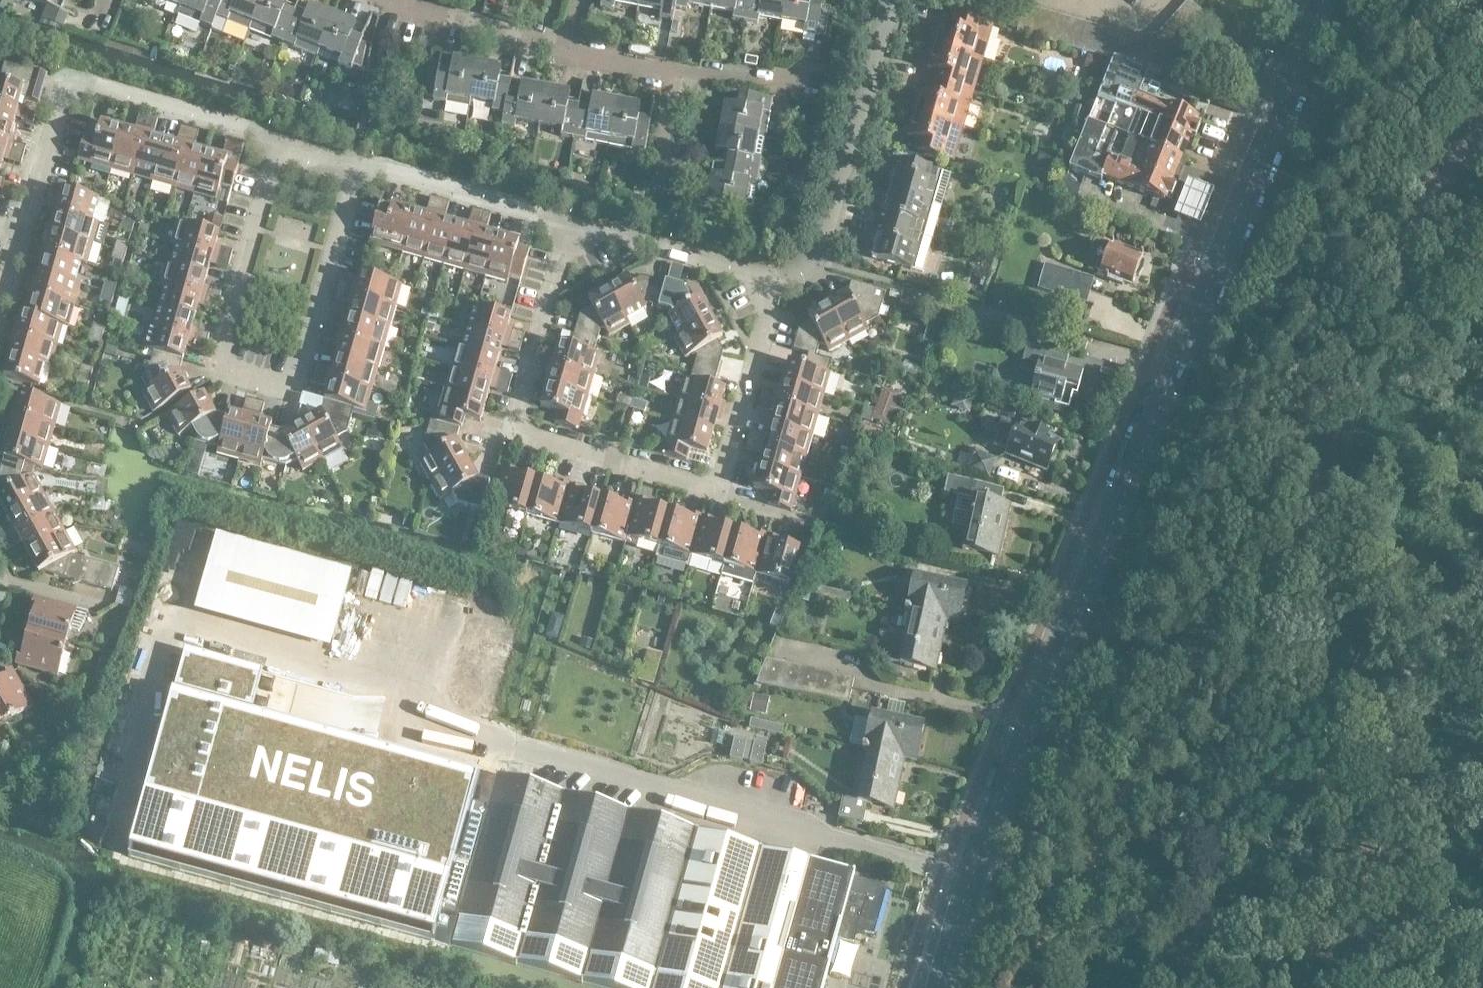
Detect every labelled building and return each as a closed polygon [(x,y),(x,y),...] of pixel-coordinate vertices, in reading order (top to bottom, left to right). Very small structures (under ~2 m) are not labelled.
[(48,7),(43,19),(65,28),(70,15),(60,10),(64,0),(66,1),(66,0),(31,0),(48,7)] [(145,2),(157,6),(157,7),(161,9),(167,6),(168,3),(181,8),(184,0),(146,0),(145,2)] [(181,8),(182,8),(179,15),(212,29),(217,17),(224,0),(184,0),(181,8)] [(217,17),(250,30),(262,0),(224,0),(217,17)] [(250,30),(283,43),(295,14),(284,10),(288,0),(262,0),(250,30)] [(601,8),(614,10),(615,3),(638,7),(639,0),(602,0),(601,8)] [(638,7),(661,11),(660,19),(672,21),(674,9),(676,0),(639,0),(638,7)] [(674,9),(687,12),(688,4),(711,8),(712,0),(676,0),(674,9)] [(711,8),(734,13),(733,20),(745,22),(750,0),(712,0),(711,8)] [(745,22),(758,24),(760,18),(782,22),(786,0),(750,0),(745,22)] [(782,22),(806,26),(804,33),(817,36),(817,35),(826,37),(831,9),(822,8),(824,0),(786,0),(782,22)] [(1188,1),(1182,8),(1202,27),(1209,20),(1188,1)] [(295,14),(283,43),(317,56),(334,14),(310,5),(305,18),(295,14)] [(1025,6),(1018,33),(1030,37),(1038,9),(1025,6)] [(1182,8),(1174,17),(1194,36),(1202,27),(1182,8)] [(1038,9),(1030,37),(1040,39),(1048,12),(1038,9)] [(1059,15),(1048,12),(1040,39),(1051,42),(1059,15)] [(334,14),(317,56),(351,70),(354,65),(362,68),(365,48),(361,46),(363,41),(351,36),(357,23),(334,14)] [(938,37),(936,46),(983,60),(993,26),(959,15),(959,16),(958,16),(962,18),(960,28),(940,23),(936,36),(938,37)] [(1174,17),(1165,26),(1186,44),(1194,36),(1174,17)] [(1104,28),(1092,24),(1084,51),(1096,55),(1104,28)] [(1096,55),(1106,58),(1114,31),(1104,28),(1096,55)] [(221,35),(212,31),(208,43),(217,46),(221,35)] [(1114,31),(1106,58),(1113,60),(1118,61),(1125,34),(1114,31)] [(1136,37),(1125,34),(1118,61),(1130,64),(1136,37)] [(1156,35),(1146,36),(1149,69),(1160,72),(1170,62),(1156,35)] [(1149,69),(1146,36),(1136,37),(1130,64),(1149,69)] [(931,54),(927,67),(946,73),(943,84),(939,83),(956,88),(973,93),(983,60),(936,46),(933,55),(931,54)] [(1108,61),(1088,55),(1084,68),(1089,70),(1087,75),(1103,80),(1108,61)] [(452,73),(439,71),(434,102),(470,108),(471,101),(472,101),(479,64),(454,59),(452,73)] [(1103,129),(1180,160),(1190,135),(1195,138),(1201,125),(1195,123),(1196,118),(1139,96),(1149,69),(1130,64),(1118,61),(1113,60),(1087,124),(1103,129)] [(18,109),(21,98),(39,103),(47,74),(6,63),(1,81),(0,81),(0,104),(18,109)] [(509,96),(512,77),(502,75),(503,68),(479,64),(472,101),(494,105),(493,113),(505,115),(509,96)] [(919,104),(916,113),(964,127),(973,93),(956,88),(939,83),(939,84),(943,85),(940,96),(920,90),(916,103),(919,104)] [(520,98),(509,96),(503,128),(514,130),(516,122),(539,126),(546,88),(523,84),(520,98)] [(567,106),(570,92),(546,88),(539,126),(562,130),(561,138),(573,140),(579,108),(567,106)] [(1087,93),(1075,89),(1071,99),(1083,103),(1087,93)] [(361,100),(333,93),(329,108),(357,116),(361,100)] [(725,105),(721,128),(766,137),(772,101),(741,95),(738,107),(725,105)] [(579,108),(573,140),(608,146),(617,100),(593,96),(590,110),(579,108)] [(617,100),(608,146),(644,152),(650,121),(638,118),(640,104),(617,100)] [(12,130),(15,119),(34,124),(36,115),(18,109),(0,104),(0,127),(12,130)] [(911,122),(907,135),(927,141),(924,151),(920,150),(919,151),(954,161),(964,127),(916,113),(913,123),(911,122)] [(123,129),(112,170),(133,176),(149,118),(140,115),(136,133),(123,129)] [(149,118),(133,176),(153,182),(165,141),(154,138),(158,120),(149,118)] [(85,137),(78,161),(112,170),(123,129),(101,123),(96,140),(85,137)] [(1087,124),(1069,169),(1101,182),(1103,176),(1164,200),(1165,196),(1171,199),(1176,186),(1170,184),(1180,160),(1103,129),(1087,124)] [(24,156),(27,147),(9,142),(12,130),(0,127),(0,149),(24,156)] [(165,141),(153,182),(174,188),(190,129),(182,127),(177,144),(165,141)] [(766,137),(721,128),(716,153),(729,155),(727,166),(759,172),(766,137)] [(190,129),(174,188),(194,193),(206,153),(195,150),(200,132),(190,129)] [(206,153),(194,193),(216,200),(220,185),(232,188),(244,144),(228,140),(222,157),(206,153)] [(0,172),(3,161),(22,166),(24,156),(0,149),(0,172)] [(896,171),(890,192),(940,207),(949,173),(891,157),(888,169),(896,171)] [(714,175),(712,174),(707,200),(752,208),(759,172),(727,166),(716,164),(714,175)] [(1215,192),(1187,182),(1174,215),(1202,226),(1215,192)] [(13,198),(15,188),(0,184),(0,194),(13,198)] [(634,193),(634,195),(642,197),(643,196),(644,190),(636,187),(636,189),(634,193)] [(64,190),(58,211),(105,225),(111,203),(64,190)] [(876,210),(873,222),(924,237),(931,239),(940,207),(890,192),(884,213),(876,210)] [(414,212),(403,253),(423,259),(440,200),(432,198),(427,215),(414,212)] [(440,200),(423,259),(444,264),(456,224),(445,221),(450,203),(440,200)] [(380,206),(371,237),(383,241),(381,246),(403,253),(414,212),(393,206),(392,210),(381,206),(380,206)] [(456,224),(444,264),(465,270),(482,212),(473,210),(468,227),(456,224)] [(58,211),(52,232),(90,243),(103,246),(109,226),(105,225),(58,211)] [(482,212),(465,270),(486,276),(497,236),(487,232),(491,215),(482,212)] [(211,215),(207,230),(219,234),(223,219),(211,215)] [(123,220),(121,229),(133,232),(135,223),(123,220)] [(171,244),(178,245),(231,261),(234,252),(215,247),(219,234),(177,222),(171,244)] [(873,222),(869,234),(877,236),(871,257),(910,269),(921,272),(927,251),(921,249),(924,237),(873,222)] [(52,232),(46,253),(81,263),(84,264),(90,243),(52,232)] [(497,236),(486,276),(507,282),(508,280),(520,283),(521,278),(529,247),(519,244),(519,242),(497,236)] [(978,240),(975,251),(989,255),(992,244),(978,240)] [(124,262),(129,244),(117,241),(112,259),(124,262)] [(1123,282),(1132,285),(1136,276),(1139,277),(1143,271),(1144,264),(1141,263),(1143,257),(1112,244),(1105,261),(1101,259),(1096,271),(1107,275),(1105,278),(1122,285),(1123,282)] [(166,263),(166,264),(207,276),(210,265),(229,270),(231,261),(178,245),(172,265),(166,263)] [(46,253),(40,274),(75,284),(76,281),(81,263),(46,253)] [(1087,303),(1094,278),(1045,263),(1037,288),(1087,303)] [(166,264),(160,286),(219,303),(222,293),(204,288),(207,276),(166,264)] [(40,274),(34,295),(69,304),(75,306),(81,285),(78,285),(75,284),(40,274)] [(340,282),(338,291),(395,307),(401,286),(361,274),(357,287),(340,282)] [(628,278),(608,289),(629,326),(630,325),(627,320),(645,309),(647,304),(659,307),(665,283),(649,279),(633,287),(628,278)] [(847,294),(829,303),(847,339),(867,328),(865,324),(878,318),(886,292),(851,282),(847,294)] [(105,283),(100,301),(112,304),(117,286),(105,283)] [(665,283),(659,307),(671,310),(669,316),(679,334),(674,337),(674,338),(711,318),(700,298),(691,304),(682,288),(665,283)] [(166,288),(160,308),(195,318),(198,307),(217,312),(219,303),(160,286),(160,287),(166,288)] [(578,318),(574,334),(597,341),(601,329),(606,331),(610,337),(629,326),(608,289),(588,300),(594,309),(578,318)] [(395,307),(338,291),(335,300),(352,305),(349,317),(389,328),(395,307)] [(28,314),(28,315),(52,321),(51,322),(61,325),(60,326),(63,327),(69,328),(75,306),(69,304),(34,295),(28,314)] [(797,334),(792,350),(808,354),(816,356),(819,345),(824,343),(827,349),(847,339),(829,303),(808,314),(814,325),(797,334)] [(475,307),(469,328),(504,338),(522,343),(525,334),(507,329),(510,316),(475,307)] [(160,308),(154,329),(208,344),(210,335),(192,329),(195,318),(160,308)] [(23,313),(16,335),(46,343),(55,345),(57,346),(63,327),(60,326),(61,325),(51,322),(52,321),(28,315),(28,314),(23,313)] [(922,318),(903,313),(901,324),(919,328),(922,318)] [(329,323),(326,333),(383,349),(389,328),(349,317),(345,328),(329,323)] [(711,318),(674,338),(685,358),(691,355),(696,357),(693,368),(717,375),(721,359),(713,343),(722,338),(711,318)] [(94,324),(88,342),(100,346),(105,327),(94,324)] [(148,351),(154,352),(183,361),(187,348),(205,354),(208,344),(154,329),(148,327),(142,349),(148,351)] [(458,347),(458,348),(499,359),(502,347),(519,353),(522,343),(504,338),(469,328),(464,348),(458,347)] [(383,349),(326,333),(323,342),(340,347),(337,358),(378,370),(383,349)] [(559,343),(553,364),(594,376),(600,354),(594,353),(597,341),(574,334),(570,346),(559,343)] [(16,335),(10,355),(40,364),(45,365),(49,366),(51,367),(57,346),(55,345),(46,343),(16,335)] [(1028,344),(1024,360),(1038,364),(1030,396),(1041,398),(1038,408),(1064,415),(1065,409),(1069,410),(1074,394),(1078,396),(1083,375),(1065,370),(1068,355),(1028,344)] [(118,349),(106,345),(104,354),(116,358),(118,349)] [(458,348),(452,368),(511,385),(513,376),(495,371),(499,359),(458,348)] [(183,361),(154,352),(150,365),(145,363),(141,377),(148,389),(143,393),(154,413),(191,392),(180,372),(183,361)] [(789,362),(783,383),(824,395),(830,373),(828,373),(831,361),(816,356),(808,354),(804,366),(789,362)] [(10,355),(4,377),(39,387),(45,365),(40,364),(10,355)] [(317,365),(314,375),(372,391),(378,370),(337,358),(334,370),(317,365)] [(553,364),(547,385),(588,397),(594,376),(553,364)] [(78,384),(89,387),(94,369),(82,366),(78,384)] [(452,368),(446,389),(487,401),(490,389),(508,394),(511,385),(452,368)] [(684,378),(678,400),(719,411),(725,390),(713,387),(717,375),(693,368),(690,380),(684,378)] [(314,375),(311,383),(328,388),(325,401),(354,409),(352,415),(375,422),(379,408),(368,404),(372,391),(314,375)] [(763,390),(760,399),(777,404),(818,416),(824,395),(783,383),(779,395),(763,390)] [(588,397),(547,385),(541,407),(558,412),(555,423),(578,430),(588,397)] [(440,411),(437,423),(439,423),(461,429),(462,430),(466,418),(481,422),(487,401),(446,389),(440,411)] [(900,396),(884,390),(873,419),(889,426),(893,415),(900,418),(903,408),(897,406),(900,396)] [(55,427),(61,406),(20,394),(16,406),(0,402),(0,412),(55,427)] [(167,415),(168,416),(179,436),(189,430),(195,441),(219,448),(228,419),(227,418),(216,415),(204,395),(167,415)] [(632,400),(618,396),(616,405),(630,409),(632,400)] [(228,419),(219,448),(217,453),(239,460),(256,401),(247,399),(242,416),(229,413),(227,418),(228,419)] [(760,399),(757,409),(774,413),(771,425),(812,436),(818,416),(777,404),(760,399)] [(632,400),(630,409),(645,413),(648,404),(632,400)] [(678,400),(672,421),(713,432),(719,411),(678,400)] [(256,401),(239,460),(261,466),(261,460),(270,431),(272,425),(261,422),(265,404),(256,401)] [(322,412),(301,423),(322,460),(342,449),(336,439),(347,433),(354,409),(325,401),(322,412)] [(0,412),(0,422),(11,425),(8,437),(48,449),(55,427),(0,412)] [(1048,471),(1059,442),(1050,438),(1051,435),(1032,428),(1031,430),(1019,425),(1019,426),(1004,420),(999,432),(1014,438),(1007,455),(1048,471)] [(430,456),(420,461),(431,481),(468,461),(457,441),(461,429),(439,423),(437,423),(431,421),(425,445),(430,456)] [(672,421),(663,454),(686,461),(689,449),(707,454),(713,432),(672,421)] [(270,431),(261,460),(286,467),(297,461),(303,471),(322,460),(301,423),(282,434),(270,431)] [(388,428),(373,424),(370,438),(384,441),(388,428)] [(751,432),(748,441),(765,445),(806,457),(812,436),(771,425),(768,437),(751,432)] [(892,436),(865,427),(861,437),(878,443),(878,442),(890,446),(892,436)] [(26,465),(25,466),(34,468),(42,471),(48,449),(8,437),(5,448),(0,447),(0,458),(26,465)] [(748,441),(746,450),(763,455),(759,466),(800,478),(806,457),(765,445),(748,441)] [(207,445),(195,442),(187,472),(199,475),(207,445)] [(997,460),(975,452),(968,472),(989,479),(997,460)] [(0,458),(0,480),(6,490),(0,493),(0,503),(7,515),(43,495),(32,475),(34,468),(25,466),(26,465),(0,458)] [(468,461),(431,481),(441,501),(452,495),(458,506),(482,512),(490,483),(478,480),(468,461)] [(759,466),(753,488),(770,493),(767,504),(791,511),(800,478),(759,466)] [(493,506),(526,515),(536,480),(518,475),(519,471),(504,467),(493,506)] [(981,482),(949,475),(945,492),(974,498),(963,549),(1000,557),(1011,504),(977,497),(981,482)] [(536,480),(526,515),(559,524),(570,486),(557,482),(556,486),(536,480)] [(570,486),(559,524),(592,534),(601,499),(583,493),(584,490),(570,486)] [(2,543),(54,513),(43,495),(7,515),(13,527),(0,534),(0,540),(2,543)] [(105,502),(91,497),(89,511),(103,513),(105,502)] [(635,504),(624,543),(637,546),(638,541),(659,547),(669,511),(650,506),(651,503),(636,498),(634,504),(635,504)] [(601,499),(592,534),(624,543),(635,504),(634,504),(621,501),(621,504),(601,499)] [(659,547),(656,557),(688,567),(691,556),(702,517),(689,513),(688,517),(669,511),(659,547)] [(54,513),(2,543),(7,552),(23,544),(28,553),(64,532),(54,513)] [(702,517),(691,556),(724,565),(734,530),(715,525),(716,521),(702,517)] [(415,520),(406,518),(404,527),(413,529),(415,520)] [(838,531),(854,538),(858,530),(842,523),(838,531)] [(724,565),(721,575),(753,585),(756,574),(767,536),(754,532),(753,535),(734,530),(724,565)] [(64,532),(28,553),(39,573),(49,567),(53,575),(112,592),(118,569),(70,555),(75,552),(64,532)] [(218,532),(198,602),(337,642),(357,572),(218,532)] [(767,536),(756,574),(790,584),(799,549),(780,543),(781,539),(767,536)] [(906,607),(905,609),(948,619),(958,621),(966,586),(915,575),(908,608),(906,607)] [(834,591),(818,588),(817,596),(833,599),(834,591)] [(850,594),(834,591),(833,599),(849,603),(850,594)] [(34,613),(29,632),(67,643),(71,630),(79,632),(89,613),(35,597),(31,612),(34,613)] [(786,613),(775,609),(769,626),(780,630),(786,613)] [(895,640),(890,661),(937,671),(948,619),(905,609),(905,611),(910,612),(909,619),(903,642),(895,640)] [(546,637),(559,641),(566,617),(553,613),(546,637)] [(67,643),(29,632),(23,651),(20,650),(16,664),(58,676),(67,643)] [(580,647),(593,652),(596,643),(583,639),(580,647)] [(121,648),(107,643),(104,653),(118,657),(121,648)] [(613,659),(623,662),(625,653),(616,650),(613,659)] [(641,680),(654,684),(663,655),(650,651),(641,680)] [(136,829),(394,900),(386,930),(600,987),(821,987),(836,937),(852,941),(855,928),(872,933),(885,888),(852,878),(853,875),(255,708),(264,674),(185,652),(136,829)] [(783,663),(767,659),(757,683),(777,688),(783,663)] [(783,663),(777,688),(795,691),(801,666),(783,663)] [(801,666),(795,691),(813,695),(818,670),(801,666)] [(0,680),(0,719),(3,724),(33,707),(12,669),(0,676),(0,679),(1,680),(0,680)] [(818,670),(813,695),(830,699),(835,674),(818,670)] [(835,674),(830,699),(849,703),(854,678),(835,674)] [(33,682),(27,690),(41,700),(46,693),(33,682)] [(769,698),(753,695),(749,713),(766,716),(769,698)] [(862,747),(915,759),(923,723),(872,712),(864,746),(862,746),(862,747)] [(766,723),(751,720),(749,728),(765,732),(766,723)] [(766,723),(765,732),(782,735),(784,727),(766,723)] [(734,737),(729,758),(741,761),(742,760),(743,760),(750,761),(749,763),(761,765),(766,744),(755,741),(754,742),(747,741),(747,739),(734,737)] [(843,796),(838,819),(863,824),(868,803),(894,808),(905,757),(889,754),(881,752),(862,747),(861,749),(867,750),(856,799),(843,796)]
